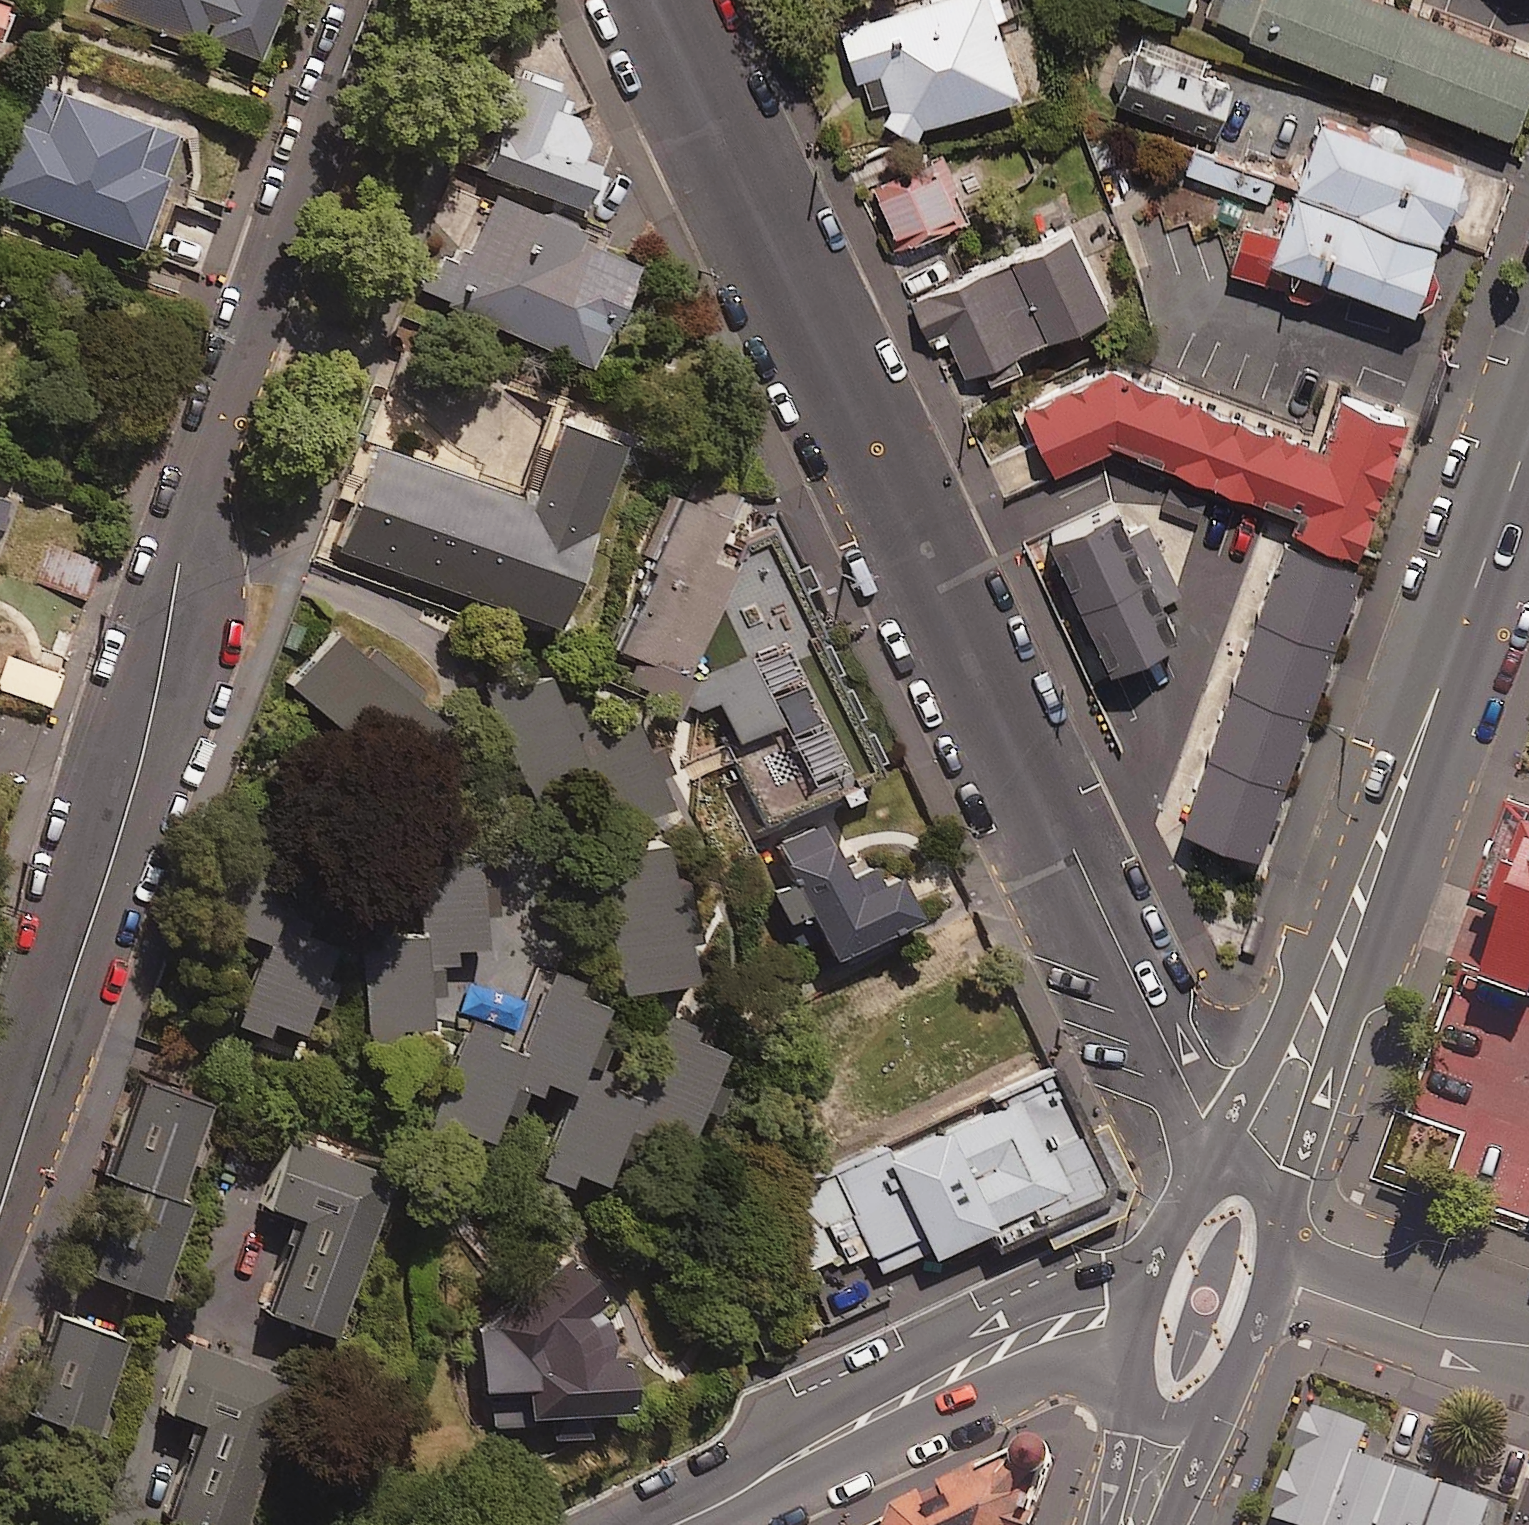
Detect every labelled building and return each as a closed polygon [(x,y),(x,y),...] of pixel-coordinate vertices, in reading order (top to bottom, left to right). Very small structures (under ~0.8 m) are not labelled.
[(94,9),(195,47),(197,40),(260,64),(285,0),(98,0),(94,9)] [(1020,0),(937,0),(837,32),(854,85),(875,78),(894,139),(1015,100),(990,22),(1024,12),(1020,0)] [(1178,16),(1184,0),(1136,0),(1178,16)] [(1203,18),(1248,35),(1245,42),(1506,142),(1528,82),(1528,61),(1369,0),(1209,0),(1203,18)] [(1202,62),(1142,38),(1116,104),(1209,141),(1230,88),(1197,75),(1202,62)] [(563,97),(524,82),(487,175),(585,215),(602,173),(579,163),(591,131),(555,117),(563,97)] [(34,88),(0,175),(0,204),(143,260),(173,183),(136,169),(150,133),(34,88)] [(1457,178),(1314,127),(1273,241),(1241,230),(1226,274),(1280,294),(1286,275),(1406,318),(1457,178)] [(1272,179),(1193,148),(1183,175),(1262,205),(1272,179)] [(963,222),(941,158),(868,184),(891,247),(963,222)] [(599,242),(497,197),(448,307),(593,372),(638,271),(594,251),(599,242)] [(1102,320),(1070,241),(912,306),(920,324),(939,316),(971,394),(1016,375),(1009,358),(1102,320)] [(1316,460),(1102,375),(1019,419),(1051,480),(1108,449),(1302,525),(1296,540),(1350,561),(1402,430),(1338,404),(1316,460)] [(623,454),(560,431),(534,505),(378,450),(342,554),(561,631),(623,454)] [(740,502),(695,481),(653,575),(658,577),(614,676),(679,705),(737,576),(711,565),(740,502)] [(1127,538),(1117,515),(1045,546),(1104,678),(1172,648),(1154,608),(1179,597),(1148,528),(1127,538)] [(1355,579),(1279,552),(1176,837),(1252,864),(1355,579)] [(446,724),(338,637),(294,692),(402,779),(446,724)] [(788,656),(770,665),(764,652),(707,680),(740,747),(781,727),(789,743),(736,769),(768,832),(838,798),(845,812),(861,804),(788,656)] [(1474,954),(1528,974),(1528,803),(1474,954)] [(875,851),(839,868),(820,828),(780,847),(798,885),(774,896),(798,949),(823,937),(837,967),(925,926),(904,881),(892,887),(875,851)] [(694,988),(688,949),(700,947),(690,883),(678,884),(673,848),(604,859),(625,998),(694,988)] [(368,1035),(433,1037),(433,1003),(447,1003),(448,972),(456,972),(457,954),(485,955),(486,922),(505,923),(505,885),(371,883),(368,1035)] [(336,951),(293,938),(265,1028),(309,1042),(336,951)] [(580,1101),(609,1015),(577,1003),(582,989),(548,977),(521,1056),(536,1061),(524,1096),(547,1104),(552,1092),(580,1101)] [(693,1148),(704,1114),(721,1119),(729,1093),(713,1088),(723,1057),(692,1047),(699,1026),(669,1016),(644,1092),(653,1094),(641,1131),(693,1148)] [(496,1151),(507,1120),(521,1125),(529,1102),(516,1097),(526,1068),(496,1057),(503,1039),(471,1027),(435,1129),(496,1151)] [(1108,1189),(1053,1070),(771,1199),(805,1273),(866,1245),(878,1271),(935,1246),(943,1265),(1108,1189)] [(586,1116),(567,1109),(541,1183),(574,1194),(579,1180),(610,1191),(639,1105),(614,1096),(617,1087),(598,1081),(586,1116)] [(216,1109),(142,1083),(106,1182),(121,1187),(87,1282),(161,1308),(195,1213),(181,1208),(216,1109)] [(388,1178),(284,1144),(261,1211),(291,1221),(259,1318),(333,1343),(388,1178)] [(591,1324),(609,1309),(564,1255),(480,1325),(482,1397),(493,1397),(493,1428),(529,1427),(530,1440),(639,1438),(637,1365),(622,1366),(620,1323),(591,1324)] [(128,1350),(55,1326),(24,1421),(97,1445),(128,1350)] [(186,1346),(160,1414),(193,1427),(157,1521),(168,1524),(238,1524),(291,1386),(186,1346)] [(1360,1417),(1310,1399),(1270,1509),(1314,1524),(1320,1524),(1360,1417)] [(894,1524),(1047,1524),(1038,1522),(1047,1497),(1063,1486),(1063,1470),(1054,1461),(1039,1457),(1025,1470),(896,1519),(894,1524)] [(1397,1459),(1392,1474),(1350,1459),(1326,1524),(1467,1524),(1473,1509),(1426,1492),(1433,1472),(1397,1459)] [(1519,1524),(1528,1524),(1528,1493),(1519,1524)]
